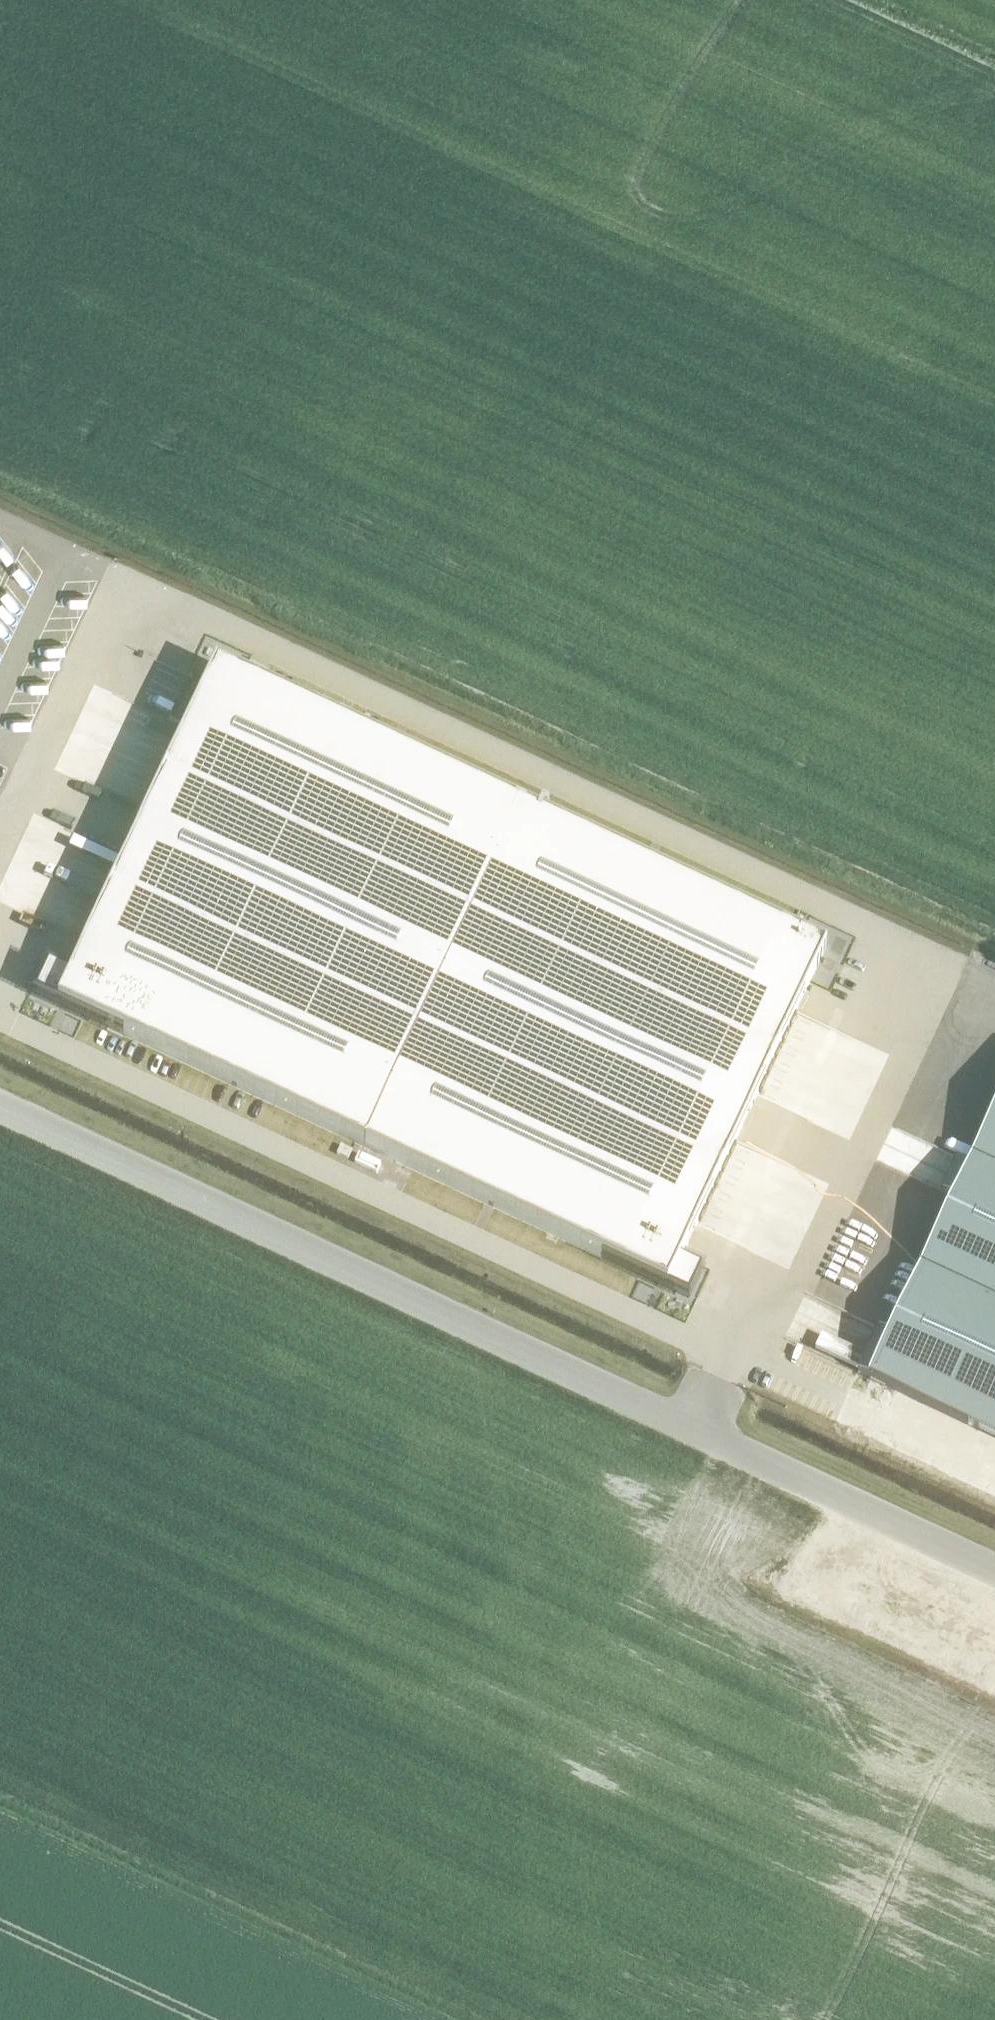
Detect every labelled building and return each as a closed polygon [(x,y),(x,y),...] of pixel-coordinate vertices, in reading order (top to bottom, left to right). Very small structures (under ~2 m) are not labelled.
[(61,985),(715,1293),(727,1266),(706,1255),(840,969),(853,942),(243,655),(231,682),(96,968),(74,958),(61,985)] [(869,1379),(994,1438),(994,1110),(869,1379)]
